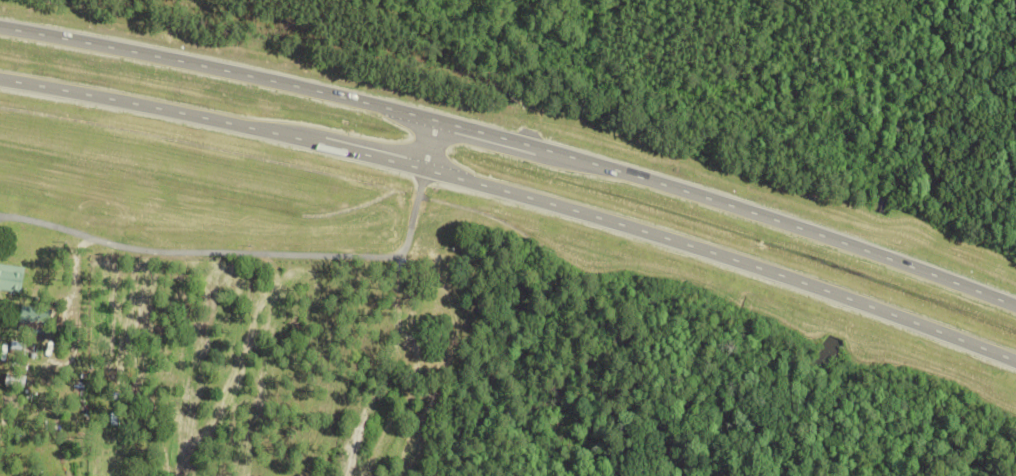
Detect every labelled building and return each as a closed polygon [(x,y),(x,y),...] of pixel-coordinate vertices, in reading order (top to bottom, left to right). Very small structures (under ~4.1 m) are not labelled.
[(23,292),(24,266),(0,265),(0,290),(23,292)] [(19,319),(49,326),(53,312),(23,304),(19,319)]
